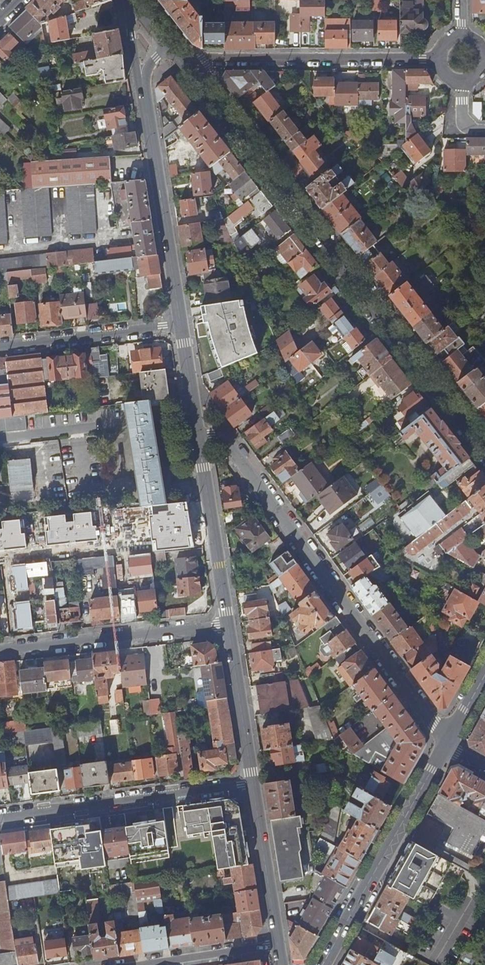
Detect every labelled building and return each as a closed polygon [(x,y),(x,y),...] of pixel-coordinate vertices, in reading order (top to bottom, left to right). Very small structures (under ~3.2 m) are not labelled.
[(28,10),(43,24),(50,22),(49,17),(53,13),(55,14),(63,7),(60,5),(66,0),(38,0),(28,10)] [(203,43),(203,25),(203,19),(203,17),(199,18),(196,14),(197,13),(192,7),(191,7),(188,3),(188,0),(160,0),(195,44),(203,48),(203,43)] [(225,22),(229,22),(229,20),(232,20),(232,7),(242,7),(242,12),(251,12),(251,4),(251,0),(225,0),(225,22)] [(325,0),(301,0),(301,3),(301,6),(301,11),(301,29),(301,32),(310,32),(310,31),(310,27),(310,16),(326,16),(325,0)] [(401,0),(376,0),(376,11),(383,11),(383,4),(401,4),(401,0)] [(424,0),(401,0),(401,8),(400,8),(400,31),(402,31),(402,32),(412,32),(418,33),(424,33),(424,29),(425,28),(426,27),(428,26),(428,25),(428,24),(428,23),(428,21),(427,20),(426,20),(425,19),(424,19),(424,11),(424,0)] [(473,13),(484,13),(484,0),(472,0),(473,13)] [(75,6),(78,13),(88,9),(86,2),(75,6)] [(43,24),(28,10),(10,27),(26,43),(40,29),(43,44),(46,43),(43,24)] [(50,22),(54,43),(71,39),(67,17),(50,22)] [(326,48),(351,48),(351,18),(326,19),(326,48)] [(360,21),(354,21),(354,40),(373,40),(373,21),(367,21),(367,19),(360,18),(360,21)] [(385,21),(379,21),(379,39),(397,40),(398,21),(392,21),(392,18),(385,18),(385,21)] [(256,43),(256,23),(248,23),(248,20),(243,20),(243,23),(225,23),(225,24),(226,24),(226,43),(225,43),(225,48),(256,48),(256,43)] [(275,23),(256,23),(256,43),(276,43),(275,23)] [(226,43),(226,24),(225,24),(203,25),(203,43),(225,43),(226,43)] [(95,35),(99,60),(124,55),(120,31),(95,35)] [(6,62),(14,54),(11,51),(19,43),(10,34),(2,42),(0,40),(0,56),(6,62)] [(85,62),(96,60),(95,52),(75,56),(76,64),(85,62)] [(127,80),(124,55),(99,60),(96,60),(85,62),(88,77),(99,75),(103,71),(105,72),(107,84),(127,80)] [(43,62),(35,63),(37,76),(44,74),(43,62)] [(425,70),(405,71),(405,91),(424,90),(423,83),(431,82),(425,70)] [(258,83),(266,93),(268,91),(274,86),(263,71),(226,72),(221,81),(236,100),(258,83)] [(294,71),(309,91),(310,91),(309,71),(294,71)] [(405,71),(392,71),(393,104),(390,104),(390,116),(396,116),(396,122),(406,121),(405,97),(405,91),(405,71)] [(165,95),(180,115),(162,129),(163,139),(173,132),(179,128),(199,113),(171,76),(155,89),(157,102),(165,95)] [(331,104),(334,104),(333,83),(333,78),(327,78),(322,78),(314,78),(314,92),(316,96),(329,96),(329,98),(331,98),(331,104)] [(358,100),(357,83),(333,83),(334,104),(354,105),(354,108),(357,108),(358,100)] [(357,83),(358,100),(367,100),(367,103),(370,103),(369,100),(378,100),(378,83),(357,83)] [(82,88),(63,92),(67,111),(83,108),(81,99),(84,98),(82,88)] [(0,91),(0,104),(2,106),(9,100),(0,91)] [(269,121),(283,111),(268,91),(266,93),(257,99),(254,102),(269,121)] [(239,103),(244,109),(254,102),(257,99),(253,94),(239,103)] [(424,97),(405,97),(406,121),(406,143),(417,135),(418,134),(410,123),(410,115),(424,115),(424,97)] [(115,108),(124,106),(128,105),(127,98),(114,101),(115,108)] [(25,105),(19,99),(14,104),(20,110),(25,105)] [(115,136),(129,133),(128,126),(127,126),(124,106),(115,108),(105,109),(108,129),(112,129),(113,136),(115,136)] [(285,142),(299,131),(283,111),(269,121),(285,142)] [(209,168),(230,152),(199,113),(179,128),(189,141),(191,140),(196,146),(194,148),(196,152),(199,150),(201,153),(199,154),(209,168)] [(5,136),(11,129),(0,118),(0,131),(5,136)] [(293,151),(306,141),(299,131),(285,142),(293,151)] [(117,150),(138,146),(136,132),(129,133),(115,136),(117,150)] [(165,148),(177,140),(173,132),(163,139),(165,148)] [(301,162),(314,151),(321,146),(313,135),(306,141),(293,151),(301,162)] [(417,163),(430,152),(417,135),(406,143),(403,146),(417,163)] [(484,154),(484,156),(484,138),(466,138),(466,142),(466,161),(469,161),(469,154),(484,154)] [(443,171),(466,170),(466,161),(466,142),(457,142),(456,151),(443,151),(443,171)] [(382,149),(381,162),(382,162),(390,156),(389,149),(382,149)] [(316,181),(330,170),(314,151),(301,162),(291,169),(296,176),(306,168),(316,181)] [(233,180),(244,171),(230,152),(209,168),(214,174),(215,174),(223,168),(233,180)] [(144,162),(142,154),(128,156),(128,164),(144,162)] [(62,160),(33,162),(33,169),(34,188),(50,187),(68,186),(95,184),(113,183),(111,157),(73,159),(71,160),(62,160)] [(169,177),(188,175),(186,164),(168,167),(169,177)] [(322,209),(341,194),(354,183),(349,176),(341,183),(331,191),(331,190),(332,189),(332,188),(332,186),(331,185),(330,184),(328,184),(327,185),(326,184),(343,171),(337,164),(330,170),(316,181),(306,189),(322,209)] [(194,196),(211,194),(210,176),(212,176),(214,174),(209,168),(203,172),(192,174),(194,196)] [(34,188),(33,169),(25,169),(26,189),(34,188)] [(238,203),(258,188),(244,171),(233,180),(231,182),(228,184),(239,198),(236,200),(238,203)] [(407,183),(409,182),(401,171),(393,176),(402,188),(407,183)] [(409,182),(407,183),(414,192),(424,184),(425,186),(431,181),(423,172),(409,182)] [(339,175),(331,181),(335,186),(343,180),(339,175)] [(228,184),(231,182),(227,177),(223,181),(225,183),(222,185),(224,187),(228,184)] [(49,268),(57,267),(60,267),(81,264),(95,262),(133,258),(159,255),(147,181),(127,182),(129,195),(126,196),(126,197),(124,197),(124,201),(130,200),(136,244),(133,245),(134,249),(137,249),(137,251),(132,251),(132,247),(108,250),(109,257),(95,258),(94,248),(47,253),(47,255),(49,268)] [(95,184),(75,186),(68,186),(71,235),(98,234),(95,184)] [(416,195),(426,187),(425,186),(424,184),(414,192),(416,195)] [(26,189),(23,189),(26,238),(53,236),(50,187),(34,188),(26,189)] [(0,190),(0,245),(9,245),(5,190),(0,190)] [(235,226),(244,219),(242,216),(253,208),(251,205),(253,204),(262,214),(272,206),(260,191),(223,220),(231,237),(236,232),(235,226)] [(342,234),(360,220),(361,219),(341,194),(322,209),(342,234)] [(194,198),(180,201),(182,217),(196,214),(195,205),(202,204),(201,198),(194,198)] [(207,212),(208,221),(212,220),(223,218),(219,210),(207,212)] [(275,242),(290,230),(275,210),(263,220),(268,225),(272,230),(268,233),(275,242)] [(217,245),(233,243),(231,237),(223,220),(223,218),(212,220),(217,245)] [(359,256),(373,245),(377,242),(360,220),(342,234),(359,256)] [(181,250),(203,247),(201,234),(206,233),(206,228),(201,229),(199,222),(177,226),(181,250)] [(237,252),(257,236),(251,229),(238,239),(233,243),(237,252)] [(288,263),(306,250),(294,234),(277,247),(272,251),(284,266),(288,263)] [(272,251),(277,247),(273,243),(264,251),(267,255),(272,251)] [(374,276),(388,264),(373,245),(359,256),(374,276)] [(203,272),(204,281),(216,279),(211,249),(187,253),(190,274),(203,272)] [(301,280),(310,272),(318,265),(306,250),(288,263),(301,280)] [(47,255),(0,261),(0,274),(7,273),(32,270),(47,268),(49,268),(47,255)] [(164,287),(159,255),(133,258),(135,270),(141,269),(142,276),(149,275),(151,290),(164,287)] [(133,258),(95,262),(97,275),(135,270),(133,258)] [(390,296),(408,282),(392,262),(388,264),(374,276),(390,296)] [(47,268),(32,270),(33,279),(34,283),(48,281),(47,268)] [(32,270),(7,273),(8,280),(8,282),(33,279),(32,270)] [(310,307),(320,299),(323,303),(326,301),(323,297),(327,294),(331,298),(339,292),(335,287),(330,291),(324,284),(321,286),(310,272),(301,280),(293,285),(302,297),(310,307)] [(8,280),(7,273),(0,274),(0,281),(8,280)] [(414,327),(432,313),(418,295),(433,283),(427,275),(412,287),(408,282),(390,296),(414,327)] [(205,306),(230,302),(226,278),(216,279),(204,281),(201,281),(205,306)] [(18,285),(9,286),(10,299),(20,297),(18,285)] [(293,285),(287,290),(296,302),(302,297),(293,285)] [(60,296),(61,303),(63,319),(73,318),(72,315),(87,312),(87,305),(85,294),(60,296)] [(203,337),(234,332),(238,331),(241,331),(269,326),(262,309),(257,298),(230,302),(205,306),(190,308),(192,323),(195,322),(198,337),(203,337)] [(333,325),(345,316),(331,298),(326,301),(323,303),(312,313),(315,316),(321,311),(328,320),(329,319),(333,325)] [(36,302),(16,304),(18,324),(38,321),(36,302)] [(63,319),(61,303),(41,305),(44,326),(63,323),(63,319)] [(88,320),(100,318),(99,304),(87,305),(87,312),(88,320)] [(427,343),(445,329),(432,313),(414,327),(427,343)] [(15,335),(12,315),(0,316),(0,336),(15,335)] [(356,328),(346,315),(333,325),(328,329),(333,334),(338,330),(343,337),(356,328)] [(314,326),(312,324),(304,330),(306,333),(314,326)] [(463,345),(465,344),(459,336),(458,337),(449,325),(445,329),(427,343),(436,355),(445,349),(450,356),(463,345)] [(269,326),(241,331),(243,341),(274,336),(269,326)] [(353,350),(366,340),(356,328),(343,337),(347,342),(353,350)] [(290,359),(298,353),(289,331),(276,341),(278,345),(286,363),(290,359)] [(234,332),(203,337),(205,344),(235,339),(234,332)] [(371,374),(391,359),(376,339),(350,359),(353,363),(358,359),(370,375),(371,374)] [(301,351),(310,363),(323,352),(313,341),(311,343),(301,351)] [(342,345),(349,353),(353,350),(347,342),(342,345)] [(463,345),(450,356),(442,362),(458,383),(477,367),(484,362),(484,360),(474,345),(467,350),(463,345)] [(101,361),(99,346),(90,348),(91,354),(92,362),(101,361)] [(163,369),(160,348),(136,351),(137,362),(133,362),(135,373),(141,372),(163,369)] [(290,359),(286,363),(295,385),(305,378),(299,371),(310,363),(301,351),(290,359)] [(40,354),(0,358),(0,418),(26,415),(33,414),(48,413),(40,354)] [(92,362),(91,354),(84,355),(84,354),(66,356),(69,378),(87,376),(86,367),(93,366),(92,362)] [(69,378),(66,356),(49,358),(51,380),(69,378)] [(392,400),(411,384),(391,359),(371,374),(378,383),(376,384),(378,387),(381,385),(392,400)] [(106,360),(101,361),(92,362),(93,366),(94,378),(108,376),(106,360)] [(484,402),(484,376),(477,367),(458,383),(478,408),(484,402)] [(364,380),(369,376),(363,368),(357,372),(364,380)] [(165,369),(163,369),(141,372),(145,401),(149,400),(154,400),(169,398),(165,369)] [(220,369),(207,374),(211,382),(223,376),(220,369)] [(222,411),(239,398),(230,387),(227,382),(210,394),(222,411)] [(237,382),(230,387),(239,398),(245,394),(248,392),(245,387),(244,385),(241,387),(237,382)] [(248,392),(254,387),(251,383),(245,387),(248,392)] [(248,392),(245,394),(249,398),(260,390),(256,386),(254,387),(248,392)] [(431,409),(416,390),(403,400),(405,402),(399,407),(405,416),(397,422),(403,431),(422,416),(431,409)] [(234,427),(251,414),(239,398),(222,411),(234,427)] [(150,406),(149,400),(145,401),(125,403),(126,409),(142,507),(166,504),(150,406)] [(259,412),(264,419),(274,412),(275,411),(270,404),(259,412)] [(444,479),(470,459),(431,409),(422,416),(403,431),(399,434),(405,441),(418,431),(421,434),(420,437),(445,468),(442,470),(441,469),(431,477),(437,484),(444,479)] [(264,419),(246,433),(257,448),(266,442),(263,437),(272,430),(269,427),(279,419),(274,412),(264,419)] [(376,418),(373,414),(356,428),(359,431),(376,418)] [(26,415),(0,418),(0,432),(27,429),(26,415)] [(26,415),(27,429),(34,428),(33,415),(26,415)] [(282,444),(295,435),(290,428),(277,437),(282,444)] [(283,482),(290,477),(299,471),(280,446),(269,454),(274,461),(276,459),(278,462),(271,467),(283,482)] [(75,459),(76,490),(99,490),(99,459),(75,459)] [(449,485),(474,465),(470,459),(444,479),(449,485)] [(303,505),(328,487),(311,463),(299,471),(290,477),(295,484),(292,487),(294,490),(292,491),(303,505)] [(484,487),(484,478),(480,472),(468,481),(467,480),(454,490),(459,496),(465,492),(470,498),(484,487)] [(357,496),(342,477),(322,493),(335,511),(357,496)] [(427,492),(437,484),(431,477),(422,484),(427,492)] [(386,490),(381,485),(377,488),(381,494),(386,490)] [(242,506),(239,488),(236,489),(236,486),(225,488),(225,490),(223,491),(225,508),(242,506)] [(448,554),(448,553),(465,540),(478,530),(484,524),(484,487),(470,498),(447,516),(421,536),(410,545),(396,556),(399,558),(425,572),(435,577),(448,554)] [(389,495),(386,490),(381,494),(385,498),(389,495)] [(421,536),(447,516),(439,506),(433,499),(427,492),(402,511),(421,536)] [(166,504),(142,507),(85,513),(89,557),(113,554),(121,554),(150,551),(163,549),(161,529),(175,527),(172,504),(166,504)] [(391,520),(410,545),(421,536),(402,511),(391,520)] [(266,546),(272,542),(253,516),(235,528),(254,554),(256,553),(266,546)] [(336,550),(351,539),(341,525),(328,535),(333,541),(331,543),(336,550)] [(272,554),(284,546),(278,537),(272,542),(266,546),(272,554)] [(469,564),(475,553),(465,540),(448,553),(469,564)] [(355,543),(339,555),(350,570),(353,575),(346,580),(351,586),(357,581),(358,582),(366,576),(368,575),(374,570),(379,567),(380,567),(371,555),(366,559),(355,543)] [(164,550),(150,551),(151,560),(165,559),(164,550)] [(150,551),(121,554),(124,577),(116,578),(117,588),(118,596),(120,616),(121,623),(137,622),(131,569),(152,567),(151,560),(150,551)] [(297,564),(288,551),(269,565),(279,578),(282,576),(297,564)] [(474,568),(480,556),(475,553),(469,564),(474,568)] [(116,578),(113,554),(89,557),(76,558),(78,576),(95,573),(94,569),(103,567),(106,595),(114,594),(113,589),(117,588),(116,578)] [(121,554),(113,554),(116,578),(124,577),(121,554)] [(176,559),(178,578),(198,576),(196,557),(176,559)] [(71,559),(51,561),(52,569),(72,567),(71,559)] [(48,572),(47,561),(26,563),(30,596),(31,602),(37,601),(34,577),(32,577),(31,574),(48,572)] [(299,603),(317,590),(297,564),(282,576),(279,578),(270,585),(272,591),(276,589),(283,583),(298,604),(299,603)] [(368,575),(376,579),(379,567),(374,570),(368,575)] [(474,568),(470,575),(484,583),(484,573),(474,568)] [(343,575),(346,580),(353,575),(350,570),(343,575)] [(198,576),(178,578),(179,595),(201,593),(199,576),(198,576)] [(372,615),(389,603),(382,594),(384,592),(383,590),(381,591),(376,585),(375,586),(373,586),(366,576),(358,582),(357,581),(351,586),(372,615)] [(54,585),(53,577),(44,578),(45,589),(43,589),(43,593),(46,593),(55,593),(54,590),(54,585)] [(446,584),(439,580),(436,585),(443,589),(446,584)] [(483,592),(481,591),(480,593),(477,592),(479,588),(473,584),(467,595),(479,602),(484,605),(484,589),(483,592)] [(56,589),(54,590),(55,593),(56,600),(58,599),(61,622),(80,620),(79,607),(70,608),(70,604),(66,605),(65,597),(64,597),(63,588),(57,589),(56,589)] [(157,609),(155,589),(139,591),(141,611),(157,609)] [(276,602),(280,600),(276,589),(272,591),(276,602)] [(469,619),(479,602),(467,595),(456,589),(444,611),(452,616),(450,620),(462,626),(466,617),(469,619)] [(314,632),(336,617),(317,590),(299,603),(302,607),(291,616),(296,622),(297,621),(301,625),(298,627),(304,634),(311,628),(314,632)] [(251,621),(269,618),(266,600),(258,601),(257,594),(243,596),(244,603),(245,603),(247,614),(249,613),(251,621)] [(398,603),(407,596),(402,594),(395,598),(398,603)] [(120,616),(118,596),(90,599),(93,624),(103,623),(103,618),(120,616)] [(58,623),(56,600),(46,600),(49,624),(58,623)] [(282,616),(291,609),(286,603),(283,603),(278,607),(282,616)] [(391,641),(408,628),(389,603),(372,615),(391,641)] [(185,608),(168,610),(169,618),(186,616),(185,608)] [(411,669),(431,655),(437,650),(436,632),(434,611),(433,611),(421,619),(431,636),(430,636),(430,639),(423,643),(411,627),(408,628),(391,641),(411,669)] [(269,618),(251,621),(252,628),(249,629),(250,639),(272,635),(269,618)] [(334,658),(337,656),(355,643),(341,623),(320,638),(325,646),(329,643),(334,650),(330,653),(334,658)] [(217,663),(215,648),(209,643),(193,645),(193,653),(183,654),(185,667),(201,665),(217,663)] [(253,653),(265,651),(264,643),(254,645),(252,646),(253,653)] [(356,682),(374,669),(355,643),(337,656),(356,682)] [(253,653),(250,654),(253,671),(264,669),(265,672),(274,670),(271,650),(265,651),(253,653)] [(121,672),(120,657),(119,651),(93,654),(94,659),(96,678),(98,695),(108,694),(107,683),(105,681),(105,677),(115,676),(114,672),(121,672)] [(122,686),(147,684),(144,654),(120,657),(121,672),(122,686)] [(411,669),(447,707),(470,666),(450,654),(446,661),(448,662),(441,675),(437,673),(438,669),(440,669),(440,666),(442,662),(438,657),(434,660),(431,655),(411,669)] [(44,667),(47,688),(54,687),(53,680),(70,678),(70,675),(68,662),(68,659),(43,661),(44,667)] [(96,678),(94,659),(68,662),(70,675),(79,674),(79,680),(96,678)] [(0,662),(0,696),(17,694),(13,661),(0,662)] [(217,663),(201,665),(207,699),(208,707),(228,705),(221,663),(217,663)] [(308,678),(321,668),(317,664),(310,669),(309,667),(305,670),(308,678)] [(47,688),(44,667),(19,670),(22,693),(47,690),(47,688)] [(373,710),(393,695),(374,669),(356,682),(351,686),(354,690),(355,689),(358,693),(353,697),(356,702),(364,697),(365,699),(364,700),(372,711),(373,710)] [(261,685),(275,683),(273,674),(259,676),(261,685)] [(260,715),(306,708),(310,708),(298,680),(275,683),(261,685),(256,686),(260,715)] [(124,701),(122,686),(117,687),(117,694),(116,694),(117,702),(124,701)] [(393,695),(373,710),(386,728),(363,745),(350,728),(339,736),(354,755),(404,783),(425,745),(424,738),(393,695)] [(158,699),(149,700),(151,714),(160,713),(158,699)] [(151,714),(149,700),(142,701),(144,715),(151,714)] [(228,705),(208,707),(214,743),(214,747),(207,748),(207,744),(200,745),(201,752),(200,753),(202,769),(214,767),(214,763),(227,761),(226,759),(236,757),(228,705)] [(317,742),(329,740),(334,740),(327,725),(321,708),(320,706),(310,708),(306,708),(317,742)] [(181,748),(177,718),(176,711),(164,713),(169,748),(173,747),(173,751),(170,752),(170,754),(156,756),(157,758),(159,775),(179,772),(176,754),(181,753),(181,750),(181,748)] [(185,717),(177,718),(181,748),(189,747),(185,717)] [(484,755),(484,719),(482,717),(468,741),(469,747),(484,755)] [(118,719),(110,720),(112,734),(119,733),(118,719)] [(24,730),(26,730),(26,720),(9,722),(10,732),(15,731),(24,730)] [(101,721),(76,724),(77,731),(78,735),(103,732),(101,721)] [(9,722),(0,723),(1,733),(10,732),(9,722)] [(327,725),(334,740),(339,736),(333,722),(327,725)] [(77,731),(76,724),(66,725),(67,732),(77,731)] [(271,749),(292,746),(289,724),(263,728),(266,750),(271,749)] [(84,785),(82,767),(67,769),(61,726),(51,727),(53,740),(57,768),(60,789),(84,785)] [(53,740),(51,727),(26,730),(24,730),(26,743),(26,744),(53,740)] [(26,743),(24,730),(15,731),(17,744),(26,743)] [(304,744),(313,743),(312,736),(303,738),(304,744)] [(278,765),(304,761),(302,744),(292,746),(271,749),(273,759),(277,758),(278,765)] [(190,749),(181,750),(181,753),(185,779),(194,778),(190,749)] [(6,768),(4,753),(0,753),(0,787),(9,786),(8,784),(6,768)] [(154,776),(152,759),(144,760),(132,761),(134,778),(154,776)] [(110,783),(106,760),(81,763),(82,767),(84,785),(84,786),(110,783)] [(134,778),(132,761),(111,764),(114,781),(134,778)] [(31,782),(29,772),(28,765),(6,768),(8,784),(14,784),(22,783),(31,782)] [(463,798),(461,796),(465,791),(469,793),(468,794),(468,797),(475,800),(473,804),(482,808),(484,803),(484,782),(459,767),(453,769),(439,794),(460,806),(464,800),(463,798)] [(60,789),(57,768),(29,772),(31,782),(33,793),(60,790),(60,789)] [(374,772),(364,791),(381,800),(391,784),(383,780),(385,778),(374,772)] [(331,780),(337,784),(340,778),(332,774),(331,780)] [(271,819),(295,816),(290,780),(265,784),(271,819)] [(354,815),(378,829),(391,806),(381,800),(364,791),(358,788),(354,796),(365,803),(365,804),(363,809),(361,809),(350,803),(345,811),(354,815)] [(484,839),(484,819),(478,815),(475,814),(466,809),(460,806),(439,794),(433,804),(427,813),(454,828),(447,841),(470,854),(479,839),(483,841),(484,839)] [(240,806),(230,799),(211,801),(187,805),(184,805),(187,827),(185,827),(186,830),(188,830),(188,832),(194,831),(195,834),(213,831),(219,869),(224,868),(231,867),(249,864),(240,806)] [(321,839),(334,846),(340,808),(327,800),(325,811),(322,830),(320,838),(321,839)] [(466,809),(475,814),(478,808),(469,803),(466,809)] [(178,846),(173,806),(167,807),(163,808),(165,820),(144,823),(126,825),(130,853),(131,857),(131,860),(170,854),(169,848),(178,846)] [(275,845),(281,881),(304,877),(299,852),(302,849),(298,827),(302,827),(300,815),(295,816),(271,819),(272,830),(273,836),(275,845)] [(360,860),(378,829),(354,815),(352,818),(358,822),(352,832),(350,830),(341,846),(337,843),(335,847),(360,860)] [(431,852),(445,828),(426,817),(412,841),(430,851),(431,852)] [(76,825),(51,829),(54,849),(59,879),(61,892),(71,891),(74,890),(66,839),(77,837),(76,825)] [(130,853),(126,825),(102,829),(106,855),(130,853)] [(54,849),(51,829),(31,831),(32,840),(29,841),(30,852),(54,849)] [(0,835),(0,839),(2,854),(28,850),(25,832),(0,835)] [(323,874),(345,887),(360,860),(335,847),(334,846),(321,839),(316,848),(333,856),(323,874)] [(425,906),(427,907),(453,864),(431,852),(430,851),(412,841),(399,864),(387,885),(409,897),(425,906)] [(85,889),(98,887),(91,844),(79,846),(85,889)] [(249,864),(231,867),(232,876),(224,878),(225,884),(233,883),(235,892),(257,888),(253,863),(249,864)] [(323,874),(315,870),(312,888),(311,891),(316,893),(313,898),(333,909),(345,887),(323,874)] [(159,878),(135,882),(136,896),(139,914),(139,915),(141,929),(144,952),(169,948),(167,929),(166,925),(161,926),(161,924),(150,925),(148,911),(144,911),(143,901),(156,899),(157,910),(162,913),(164,913),(159,878)] [(61,892),(59,879),(7,886),(9,900),(35,896),(57,893),(61,892)] [(7,886),(6,880),(0,881),(0,940),(2,953),(0,954),(0,964),(18,964),(9,900),(7,886)] [(136,896),(135,882),(110,885),(111,894),(126,892),(129,892),(130,897),(136,896)] [(409,897),(387,885),(375,906),(408,925),(411,918),(401,912),(409,897)] [(120,955),(117,933),(115,921),(107,922),(109,933),(107,937),(103,937),(100,934),(98,924),(100,923),(97,899),(100,899),(98,887),(85,889),(91,934),(94,953),(95,959),(120,955)] [(257,888),(235,892),(238,912),(240,911),(260,908),(257,888)] [(136,896),(130,897),(132,914),(139,914),(136,896)] [(318,936),(333,909),(313,898),(300,921),(286,914),(286,919),(298,925),(318,936)] [(391,935),(396,927),(409,935),(413,927),(408,925),(375,906),(366,921),(391,935)] [(260,908),(240,911),(244,936),(257,934),(263,927),(260,908)] [(242,937),(238,912),(222,914),(226,940),(242,937)] [(194,944),(190,919),(190,917),(174,919),(174,914),(165,915),(165,920),(169,921),(170,928),(167,929),(169,948),(194,944)] [(226,940),(222,914),(210,916),(210,921),(206,921),(205,917),(190,919),(194,944),(226,940)] [(416,921),(411,918),(408,925),(413,927),(416,921)] [(305,958),(318,936),(298,925),(286,919),(289,932),(293,958),(305,958)] [(144,952),(141,929),(117,933),(120,955),(144,952)] [(94,953),(91,934),(74,937),(75,950),(83,948),(84,954),(94,953)] [(358,936),(350,950),(375,963),(377,960),(374,959),(380,948),(358,936)] [(66,938),(46,941),(48,958),(68,954),(66,938)] [(17,946),(20,964),(25,964),(39,963),(36,944),(17,946)] [(375,963),(350,950),(342,964),(378,964),(375,963)] [(455,951),(447,964),(456,964),(462,955),(455,951)] [(387,964),(397,964),(400,959),(393,955),(387,964)]
